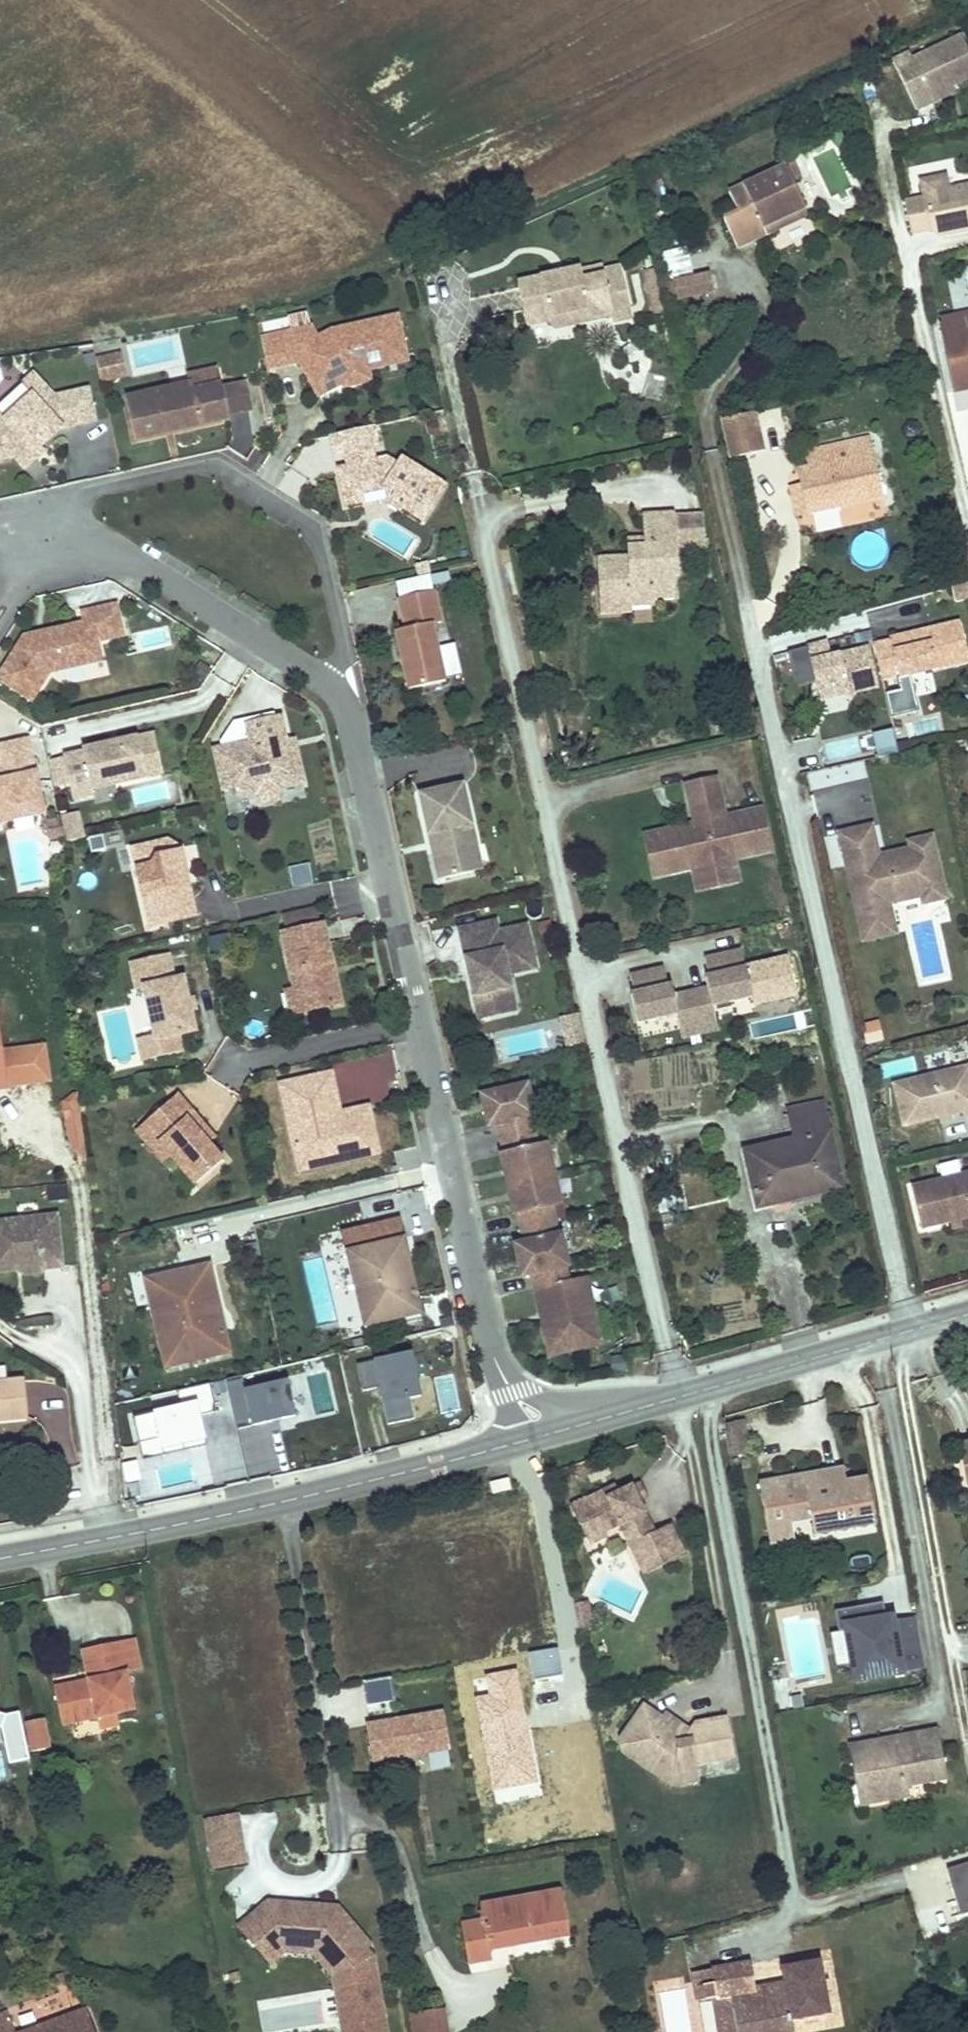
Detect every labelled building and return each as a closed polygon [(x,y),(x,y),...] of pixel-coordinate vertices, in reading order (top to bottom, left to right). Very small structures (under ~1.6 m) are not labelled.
[(967,78),(967,55),(960,37),(911,60),(909,55),(891,63),(914,111),(931,103),(928,97),(949,87),(967,78)] [(931,103),(952,93),(949,87),(928,97),(931,103)] [(785,166),(728,192),(736,210),(722,217),(737,249),(768,234),(765,227),(805,208),(785,166)] [(959,188),(954,196),(947,191),(944,178),(919,183),(922,199),(903,203),(909,235),(929,231),(939,229),(940,236),(967,231),(967,186),(959,188)] [(805,208),(765,227),(768,234),(808,215),(805,208)] [(939,229),(929,231),(936,237),(940,236),(939,229)] [(688,245),(664,250),(669,277),(693,272),(688,245)] [(554,272),(521,280),(531,321),(552,315),(584,308),(598,321),(614,317),(615,323),(634,318),(620,263),(604,267),(605,271),(584,276),(582,269),(581,265),(568,268),(569,273),(555,276),(554,272)] [(605,271),(604,267),(603,263),(582,269),(584,276),(605,271)] [(658,266),(644,269),(652,311),(666,308),(658,266)] [(569,273),(568,268),(554,272),(555,276),(569,273)] [(672,282),(675,299),(715,291),(712,274),(672,282)] [(552,315),(564,330),(598,321),(584,308),(552,315)] [(938,317),(940,325),(963,320),(965,331),(967,331),(967,312),(938,317)] [(940,325),(948,365),(967,362),(967,368),(967,331),(965,331),(963,320),(940,325)] [(312,334),(307,325),(291,329),(293,338),(312,334)] [(407,369),(398,326),(333,340),(318,346),(312,334),(293,338),(262,345),(269,374),(302,367),(312,363),(329,397),(344,390),(357,384),(356,380),(367,378),(407,369)] [(121,355),(96,360),(100,380),(125,374),(121,355)] [(948,365),(954,390),(967,387),(967,368),(967,362),(948,365)] [(329,397),(312,363),(302,367),(318,402),(329,397)] [(218,368),(190,375),(192,383),(194,390),(222,384),(218,368)] [(184,372),(153,374),(154,383),(184,381),(184,372)] [(31,395),(36,401),(48,391),(33,374),(0,404),(0,421),(4,421),(31,395)] [(369,389),(367,378),(356,380),(357,384),(344,390),(345,395),(369,389)] [(192,383),(126,398),(135,439),(229,418),(228,412),(223,389),(222,384),(194,390),(192,383)] [(244,384),(223,389),(228,412),(250,407),(244,384)] [(94,421),(87,390),(68,394),(58,402),(48,391),(36,401),(31,395),(4,421),(0,421),(0,461),(14,458),(15,458),(12,446),(25,443),(34,453),(41,447),(60,429),(94,421)] [(763,450),(753,411),(719,419),(729,458),(763,450)] [(372,426),(331,435),(335,454),(345,451),(370,446),(377,444),(372,426)] [(869,435),(803,451),(807,466),(811,485),(800,487),(807,517),(885,499),(869,435)] [(24,469),(44,451),(41,447),(34,453),(25,443),(12,446),(15,458),(14,458),(24,469)] [(370,446),(345,451),(348,467),(374,461),(370,446)] [(348,467),(339,469),(346,505),(363,501),(362,495),(385,490),(387,487),(398,494),(395,498),(403,503),(400,507),(422,521),(444,486),(402,459),(397,466),(386,459),(374,461),(348,467)] [(807,466),(796,469),(800,487),(811,485),(807,466)] [(385,490),(362,495),(363,501),(364,506),(386,501),(399,510),(400,507),(403,503),(395,498),(398,494),(387,487),(385,490)] [(807,517),(800,487),(791,490),(798,519),(807,517)] [(701,511),(675,513),(643,515),(644,538),(644,546),(627,547),(628,557),(598,558),(599,580),(608,579),(610,599),(631,598),(631,604),(656,603),(655,598),(675,597),(674,575),(679,574),(678,549),(703,547),(701,511)] [(644,538),(627,539),(627,547),(644,546),(644,538)] [(428,563),(416,566),(418,576),(430,574),(428,563)] [(631,598),(610,599),(608,579),(599,580),(601,611),(632,610),(631,604),(631,598)] [(434,591),(398,599),(405,630),(395,632),(408,690),(419,688),(445,682),(432,625),(441,623),(434,591)] [(31,702),(49,674),(86,666),(82,646),(96,643),(101,642),(123,638),(116,606),(80,614),(82,625),(51,631),(47,637),(37,639),(36,635),(23,637),(0,674),(0,682),(31,702)] [(959,620),(926,628),(912,632),(889,638),(890,640),(873,644),(881,678),(898,674),(898,677),(902,690),(887,694),(892,715),(919,708),(910,674),(967,659),(967,656),(959,620)] [(51,631),(36,635),(37,639),(47,637),(51,631)] [(876,680),(867,642),(828,651),(825,637),(805,642),(818,694),(842,689),(846,685),(852,686),(876,680)] [(453,642),(442,645),(449,674),(461,671),(453,642)] [(96,643),(82,646),(86,666),(101,663),(96,643)] [(849,695),(852,686),(846,685),(842,689),(849,695)] [(285,740),(280,715),(245,723),(249,741),(214,749),(223,790),(238,786),(240,797),(258,793),(255,779),(274,775),(277,789),(302,783),(295,751),(286,746),(285,740)] [(898,745),(892,722),(873,727),(878,750),(898,745)] [(151,733),(136,737),(146,776),(160,772),(151,733)] [(82,752),(63,757),(73,798),(93,793),(92,788),(116,783),(146,776),(136,737),(81,750),(82,752)] [(292,738),(285,740),(286,746),(295,751),(292,738)] [(43,815),(27,741),(0,747),(0,768),(0,770),(3,781),(0,782),(0,824),(43,815)] [(810,786),(863,780),(861,768),(855,769),(854,767),(808,773),(810,786)] [(274,775),(255,779),(258,793),(260,802),(279,798),(277,789),(274,775)] [(716,779),(686,786),(692,813),(698,817),(692,826),(662,833),(651,850),(667,860),(678,858),(680,866),(699,862),(702,873),(727,867),(724,856),(769,846),(761,811),(725,819),(716,779)] [(419,793),(439,880),(473,872),(467,849),(477,847),(463,784),(419,793)] [(79,812),(63,815),(68,840),(84,836),(79,812)] [(60,818),(48,821),(52,839),(64,837),(60,818)] [(946,894),(932,833),(909,838),(911,846),(886,851),(887,856),(880,858),(878,853),(871,823),(839,831),(852,883),(861,881),(865,897),(856,900),(864,937),(896,930),(890,900),(922,892),(924,900),(946,894)] [(662,833),(645,837),(654,878),(692,870),(697,892),(740,882),(735,860),(770,852),(769,846),(724,856),(727,867),(702,873),(699,862),(680,866),(678,858),(667,860),(651,850),(662,833)] [(177,838),(152,844),(155,858),(151,865),(136,868),(150,927),(195,916),(187,882),(183,883),(180,872),(184,871),(177,838)] [(152,844),(131,849),(136,868),(151,865),(155,858),(152,844)] [(477,847),(467,849),(473,872),(482,870),(477,847)] [(312,864),(290,867),(294,887),(315,883),(312,864)] [(865,897),(861,881),(852,883),(856,900),(865,897)] [(287,933),(282,934),(294,991),(300,989),(305,1013),(341,1005),(335,979),(330,980),(327,966),(332,964),(327,944),(323,925),(319,926),(315,911),(283,918),(287,933)] [(531,922),(538,957),(554,954),(547,919),(531,922)] [(495,922),(459,930),(466,960),(471,958),(475,976),(470,977),(480,1018),(507,1012),(502,989),(510,988),(507,974),(513,973),(535,968),(525,926),(497,932),(495,922)] [(665,964),(628,972),(639,1024),(678,1015),(683,1038),(719,1030),(714,1005),(751,997),(741,951),(704,959),(710,986),(672,994),(665,964)] [(169,954),(131,962),(137,990),(144,988),(154,1035),(156,1041),(178,1036),(196,1032),(191,1010),(189,1001),(184,979),(175,980),(169,954)] [(796,956),(749,967),(757,1000),(769,997),(774,1021),(809,1013),(796,956)] [(471,958),(466,960),(470,977),(475,976),(471,958)] [(510,988),(502,989),(507,1012),(515,1010),(510,988)] [(294,991),(286,993),(291,1016),(305,1013),(300,989),(294,991)] [(578,1013),(560,1017),(567,1047),(585,1043),(578,1013)] [(885,1037),(881,1017),(864,1021),(869,1041),(885,1037)] [(0,1019),(0,1100),(12,1099),(11,1087),(7,1047),(4,1019),(0,1019)] [(154,1035),(138,1039),(143,1061),(181,1052),(178,1036),(156,1041),(154,1035)] [(45,1044),(7,1047),(11,1087),(49,1084),(45,1044)] [(396,1055),(348,1060),(353,1102),(401,1097),(396,1055)] [(895,1082),(904,1123),(940,1115),(951,1113),(963,1111),(964,1116),(967,1115),(967,1066),(895,1082)] [(330,1073),(279,1085),(296,1157),(331,1148),(334,1163),(379,1152),(368,1106),(340,1113),(332,1115),(328,1099),(336,1097),(330,1073)] [(529,1086),(485,1096),(491,1126),(501,1124),(508,1154),(505,1155),(518,1214),(522,1213),(529,1244),(520,1246),(526,1276),(536,1273),(544,1305),(552,1303),(555,1318),(547,1320),(555,1354),(598,1344),(590,1308),(597,1306),(596,1302),(591,1283),(590,1278),(572,1283),(568,1266),(571,1265),(570,1260),(565,1241),(564,1235),(561,1236),(553,1206),(563,1204),(549,1145),(540,1147),(532,1117),(536,1116),(529,1086)] [(78,1095),(65,1102),(70,1147),(85,1160),(79,1101),(78,1095)] [(178,1095),(148,1121),(163,1139),(157,1144),(169,1158),(193,1187),(223,1161),(209,1144),(200,1134),(207,1129),(178,1095)] [(336,1097),(328,1099),(332,1115),(340,1113),(336,1097)] [(822,1104),(787,1111),(794,1141),(746,1153),(759,1208),(843,1190),(822,1104)] [(163,1139),(148,1121),(135,1131),(163,1164),(169,1158),(157,1144),(163,1139)] [(207,1129),(200,1134),(209,1144),(215,1139),(207,1129)] [(331,1148),(296,1157),(300,1171),(334,1163),(331,1148)] [(911,1186),(921,1227),(950,1220),(959,1218),(967,1216),(967,1172),(911,1186)] [(59,1217),(0,1223),(0,1272),(17,1270),(26,1269),(25,1265),(46,1263),(46,1270),(64,1268),(59,1217)] [(402,1220),(344,1235),(364,1319),(395,1312),(397,1321),(421,1314),(402,1220)] [(46,1270),(46,1263),(25,1265),(26,1269),(17,1270),(27,1275),(44,1273),(46,1270)] [(212,1263),(144,1279),(165,1368),(233,1352),(212,1263)] [(395,1312),(364,1319),(366,1328),(397,1321),(395,1312)] [(412,1352),(361,1364),(367,1389),(382,1385),(391,1422),(411,1417),(406,1395),(421,1392),(412,1352)] [(31,1418),(27,1376),(0,1378),(0,1421),(31,1418)] [(248,1379),(232,1382),(241,1425),(310,1411),(304,1379),(254,1388),(248,1379)] [(186,1409),(138,1420),(146,1457),(208,1443),(198,1401),(213,1397),(210,1388),(183,1394),(186,1409)] [(967,1464),(967,1441),(956,1443),(959,1465),(967,1464)] [(959,1465),(961,1481),(967,1480),(967,1464),(959,1465)] [(845,1465),(822,1469),(824,1483),(848,1479),(845,1465)] [(822,1469),(760,1481),(769,1528),(793,1523),(789,1503),(803,1501),(808,1520),(811,1535),(875,1523),(868,1475),(848,1479),(824,1483),(822,1469)] [(137,1479),(126,1483),(131,1495),(141,1491),(137,1479)] [(651,1509),(644,1496),(638,1499),(644,1512),(651,1509)] [(638,1499),(637,1497),(622,1504),(618,1497),(575,1518),(594,1558),(611,1550),(609,1546),(625,1538),(642,1574),(668,1561),(674,1575),(690,1567),(676,1537),(660,1544),(644,1512),(638,1499)] [(803,1501),(789,1503),(793,1523),(808,1520),(803,1501)] [(793,1523),(769,1528),(771,1543),(796,1538),(793,1523)] [(668,1561),(642,1574),(649,1587),(674,1575),(668,1561)] [(892,1601),(836,1611),(849,1680),(905,1670),(892,1601)] [(136,1711),(123,1646),(93,1652),(98,1678),(88,1680),(89,1688),(57,1694),(64,1726),(99,1719),(118,1715),(136,1711)] [(98,1678),(93,1652),(81,1654),(88,1680),(98,1678)] [(391,1679),(365,1683),(368,1705),(395,1701),(391,1679)] [(88,1680),(56,1686),(57,1694),(89,1688),(88,1680)] [(659,1716),(637,1704),(617,1737),(619,1751),(638,1763),(647,1753),(670,1769),(698,1766),(697,1758),(732,1754),(728,1715),(694,1722),(683,1733),(682,1721),(664,1710),(659,1716)] [(4,1728),(11,1763),(30,1759),(20,1712),(5,1715),(0,1714),(0,1726),(4,1728)] [(446,1712),(373,1725),(379,1762),(453,1749),(446,1712)] [(118,1715),(99,1719),(101,1730),(120,1726),(118,1715)] [(46,1720),(27,1724),(33,1751),(52,1747),(46,1720)] [(885,1742),(844,1749),(852,1793),(863,1791),(867,1809),(905,1802),(902,1788),(942,1781),(933,1733),(899,1739),(901,1749),(887,1751),(885,1742)] [(901,1749),(899,1739),(885,1742),(887,1751),(901,1749)] [(670,1769),(647,1753),(638,1763),(666,1779),(699,1774),(698,1766),(670,1769)] [(867,1809),(863,1791),(852,1793),(856,1811),(867,1809)] [(236,1813),(206,1818),(211,1848),(241,1843),(236,1813)] [(241,1843),(211,1848),(214,1869),(245,1864),(241,1843)] [(953,1872),(964,1910),(967,1908),(967,1868),(953,1872)] [(484,1921),(463,1924),(469,1961),(493,1957),(491,1949),(570,1936),(563,1891),(481,1907),(484,1921)] [(270,1964),(284,1952),(280,1942),(292,1938),(315,1940),(315,1943),(339,1971),(371,1944),(340,1907),(266,1902),(237,1926),(270,1964)] [(280,1942),(284,1952),(315,1954),(334,1976),(339,1971),(315,1943),(315,1940),(292,1938),(280,1942)] [(334,1976),(346,2031),(388,2031),(377,1956),(371,1944),(334,1976)] [(696,1973),(703,2002),(716,1999),(723,2031),(782,2031),(795,2029),(793,2020),(834,2011),(822,1961),(782,1970),(785,1983),(753,1990),(747,1962),(696,1973)] [(89,2010),(27,2031),(96,2031),(89,2010)] [(418,2015),(421,2031),(450,2031),(447,2010),(418,2015)] [(0,2014),(0,2031),(17,2031),(10,2011),(0,2014)]
